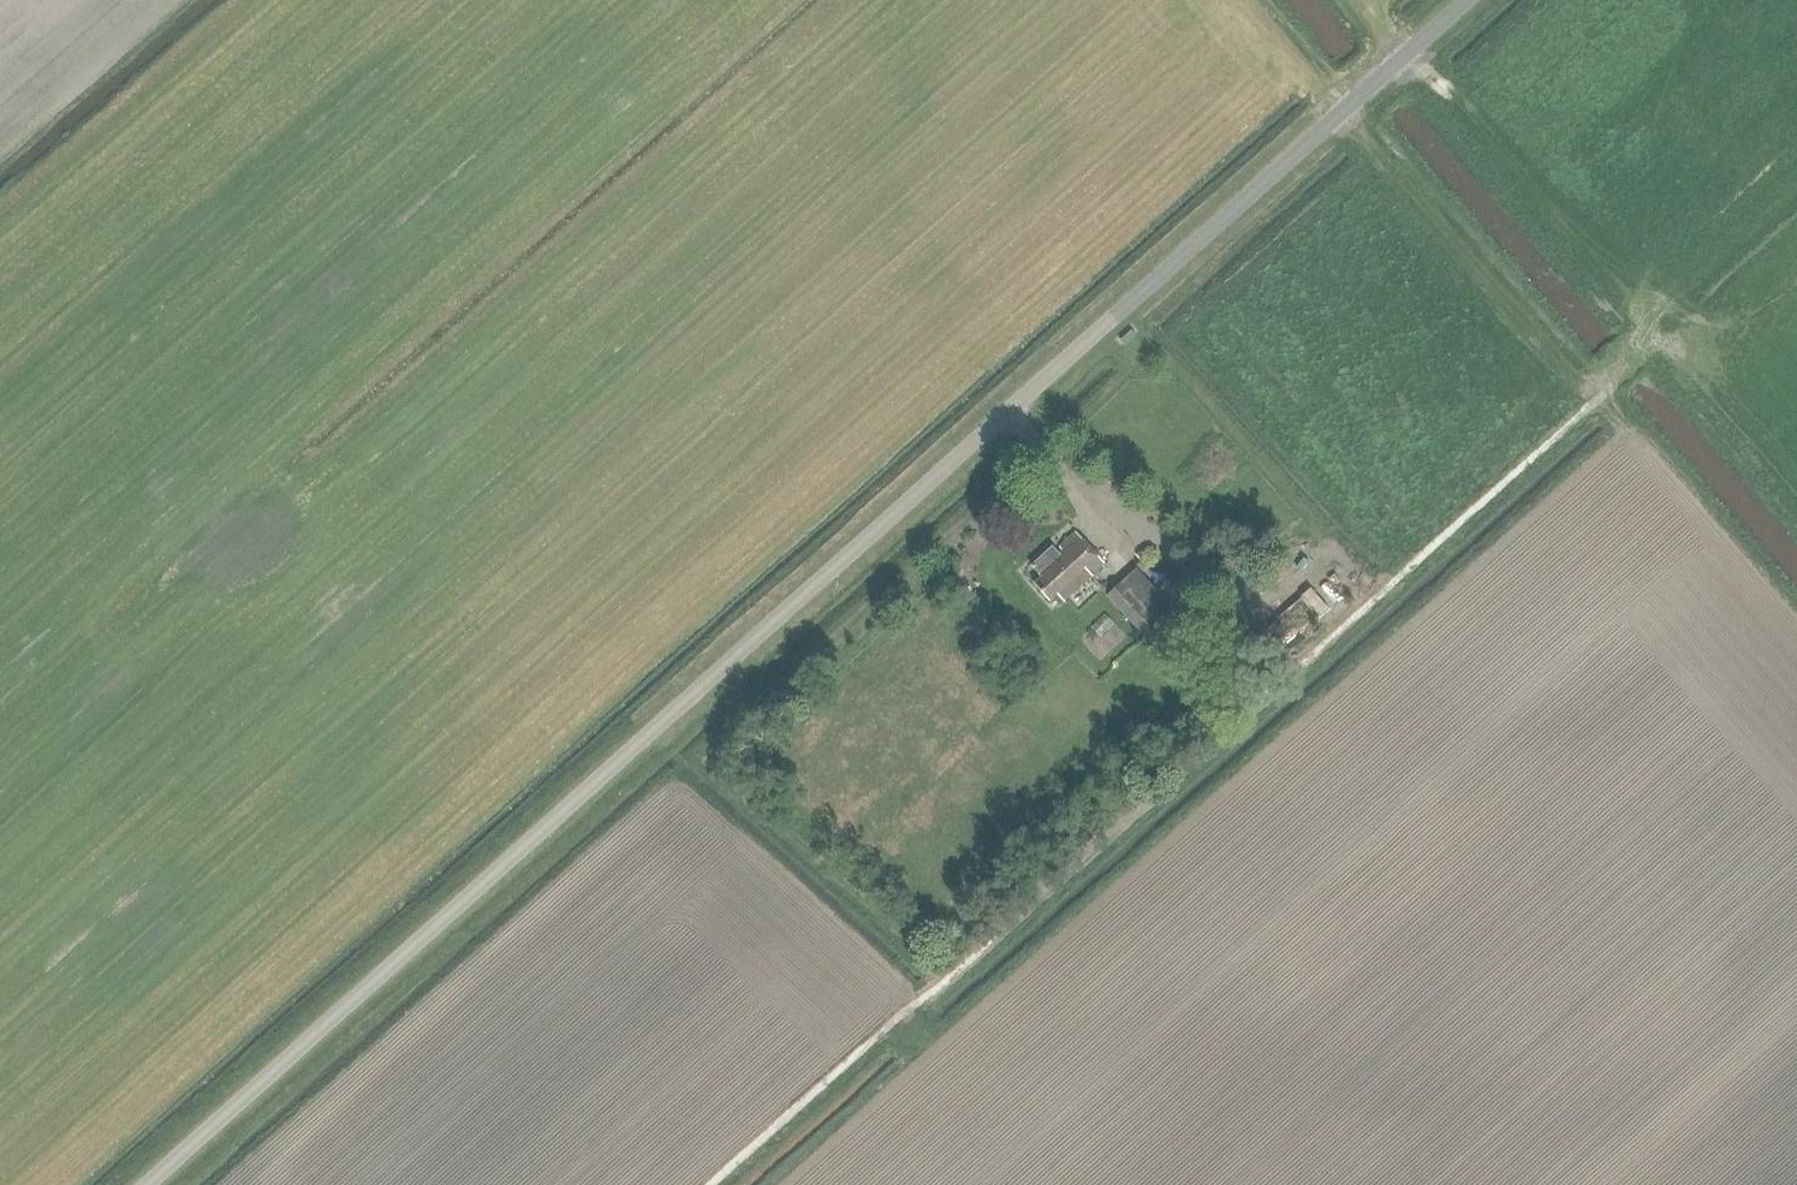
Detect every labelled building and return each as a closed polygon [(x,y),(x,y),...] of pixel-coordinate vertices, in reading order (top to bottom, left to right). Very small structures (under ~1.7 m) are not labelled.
[(1104,563),(1076,533),(1056,551),(1052,547),(1031,566),(1041,577),(1034,583),(1049,601),(1056,594),(1064,602),(1092,576),(1091,575),(1104,563)] [(1107,595),(1146,638),(1175,611),(1136,569),(1107,595)]
